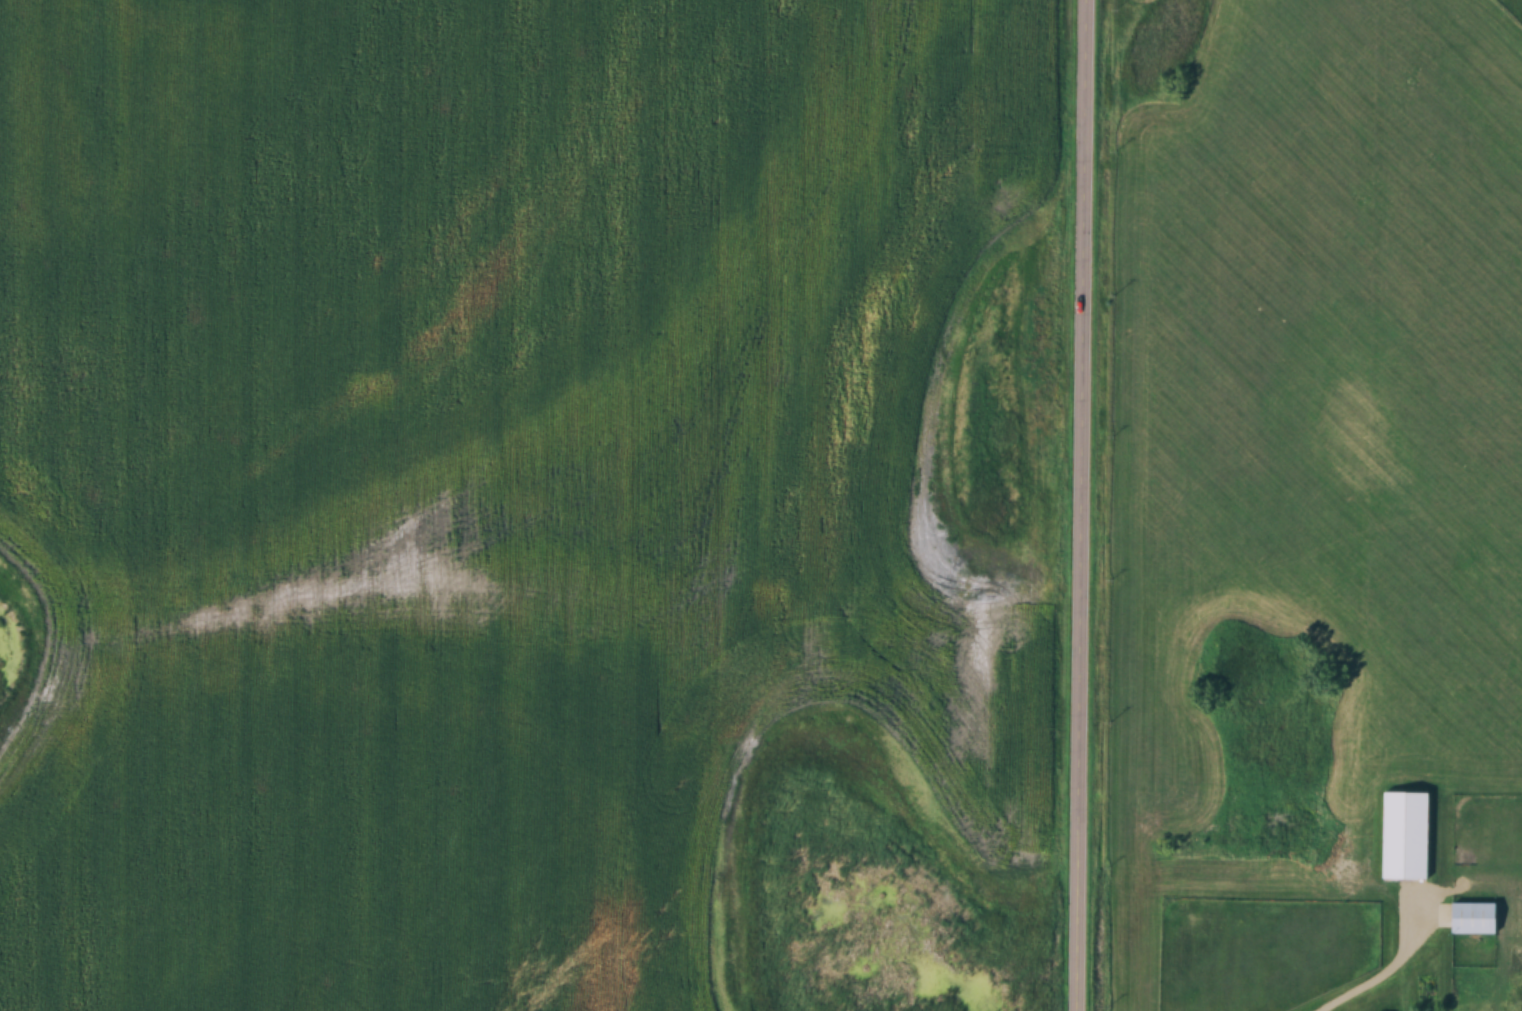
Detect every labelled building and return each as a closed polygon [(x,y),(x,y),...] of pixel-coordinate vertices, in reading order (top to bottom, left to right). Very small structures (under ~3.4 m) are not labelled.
[(1430,880),(1431,792),(1385,791),(1384,880),(1430,880)] [(1499,935),(1499,903),(1455,903),(1455,935),(1499,935)]
